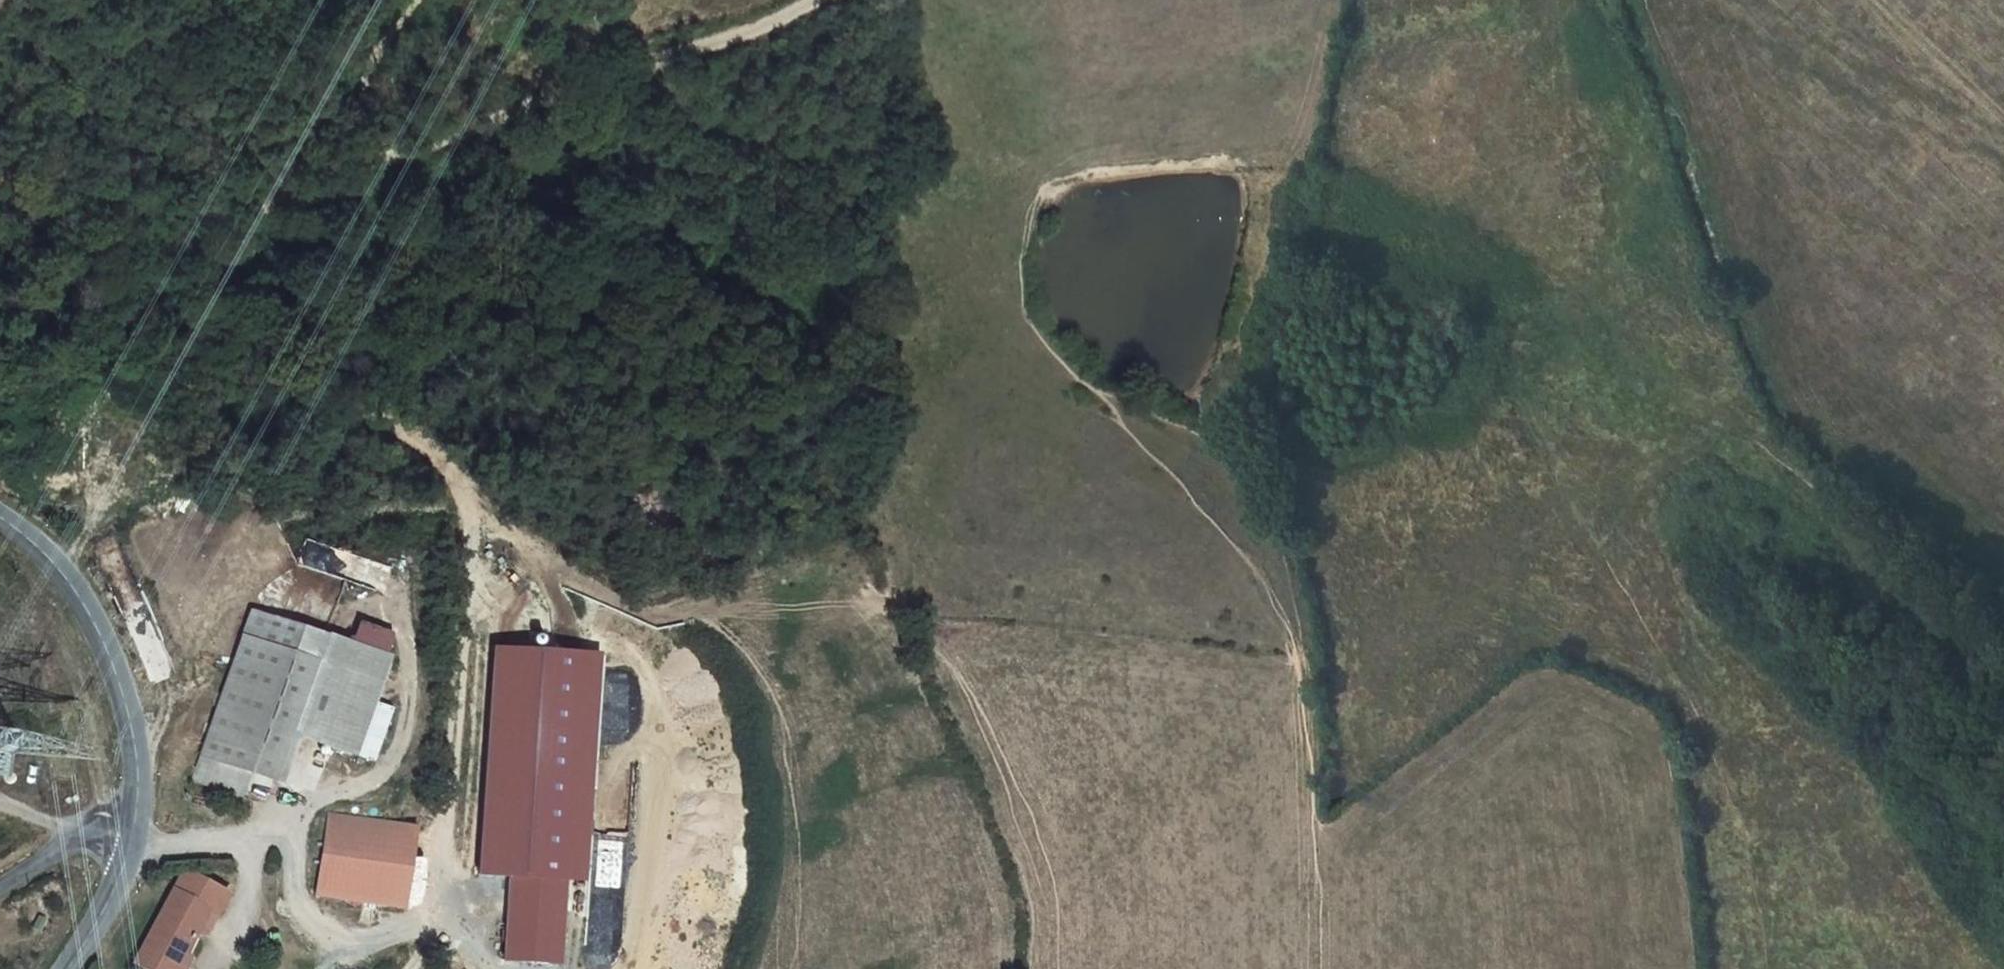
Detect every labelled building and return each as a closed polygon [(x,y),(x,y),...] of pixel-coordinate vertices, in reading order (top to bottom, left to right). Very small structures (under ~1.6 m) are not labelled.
[(200,775),(238,790),(255,743),(266,747),(330,770),(347,723),(365,673),(301,650),(253,633),(200,775)] [(347,723),(330,770),(345,776),(362,728),(347,723)] [(255,743),(238,790),(249,794),(266,747),(255,743)] [(411,909),(422,824),(328,813),(317,898),(411,909)] [(179,887),(141,959),(160,968),(173,968),(185,951),(195,956),(208,934),(204,932),(219,908),(179,887)] [(195,956),(185,951),(173,968),(188,968),(195,956)]
